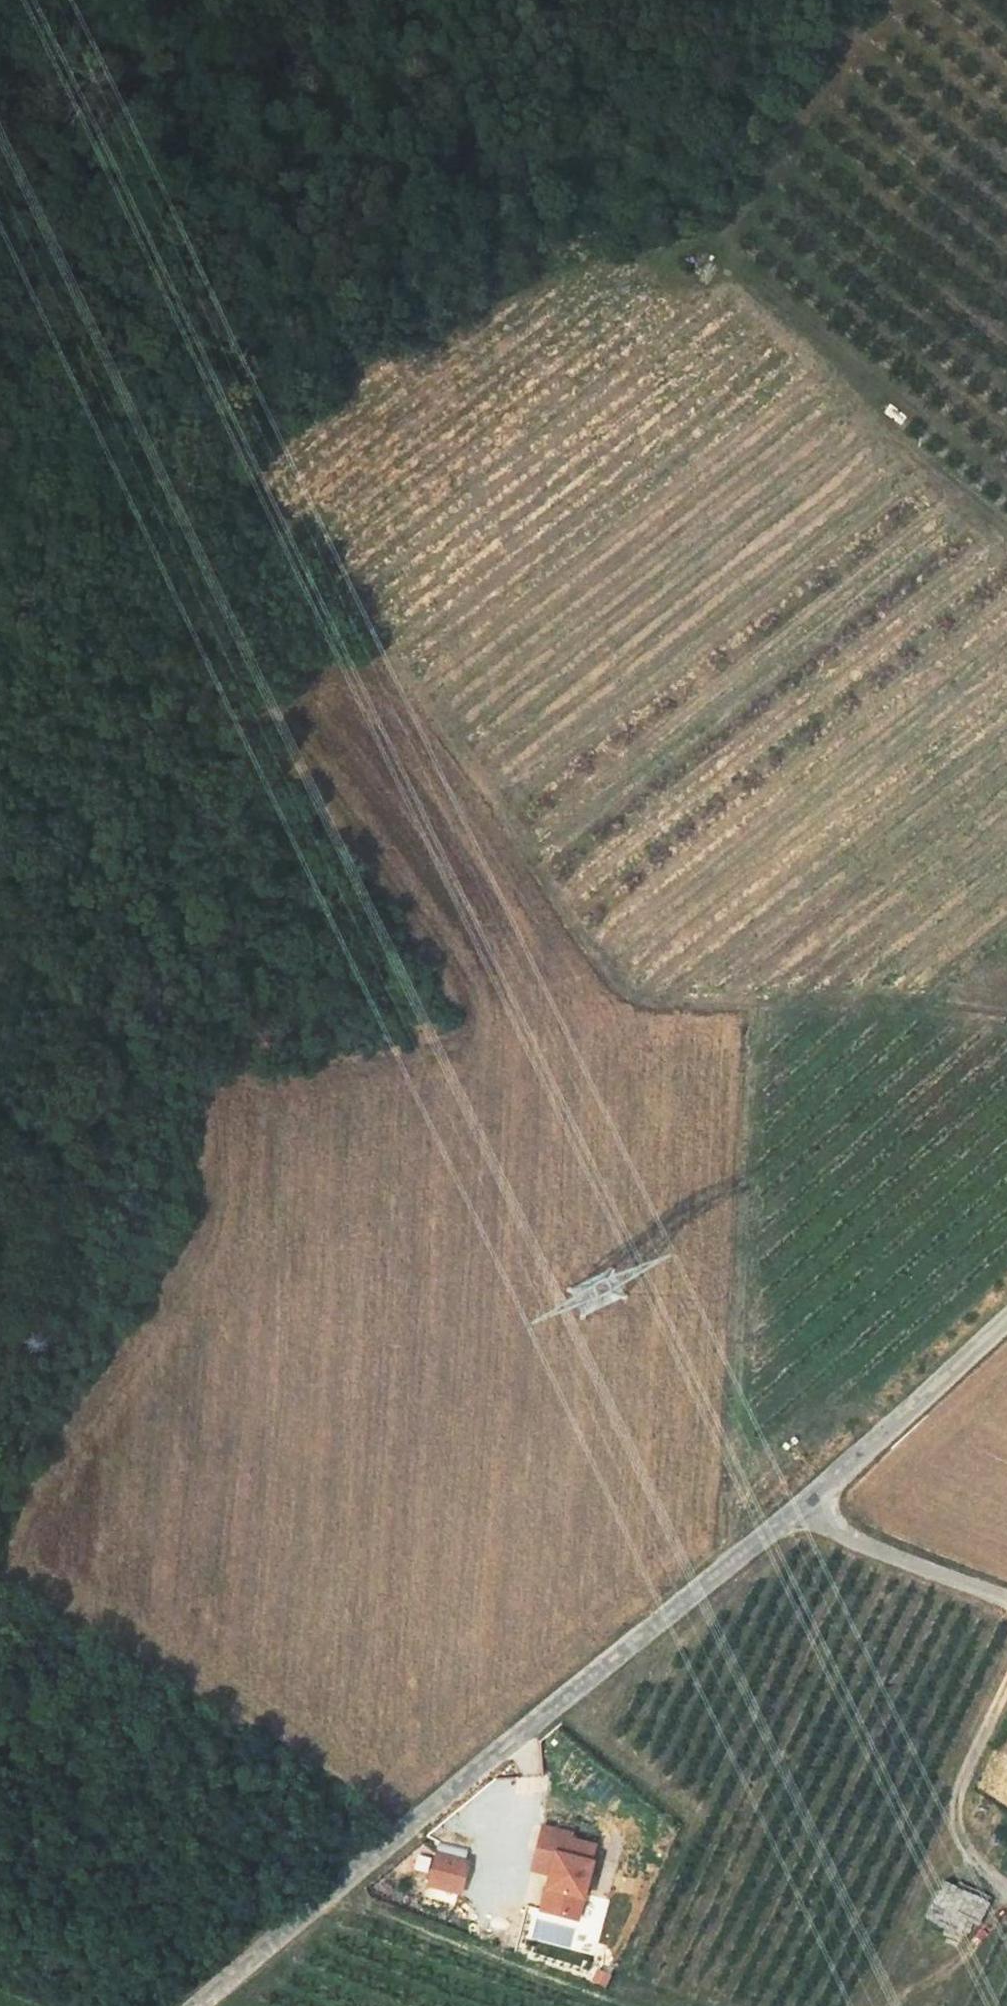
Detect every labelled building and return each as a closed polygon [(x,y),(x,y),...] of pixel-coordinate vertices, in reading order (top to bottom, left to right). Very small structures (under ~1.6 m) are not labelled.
[(460,1893),(467,1859),(430,1851),(423,1885),(460,1893)] [(598,1862),(575,1856),(568,1879),(589,1884),(583,1910),(575,1938),(606,1948),(621,1894),(625,1878),(596,1869),(598,1862)] [(966,1939),(989,1895),(948,1873),(924,1918),(966,1939)] [(589,1884),(568,1879),(562,1904),(583,1910),(589,1884)] [(497,1893),(468,1888),(461,1919),(490,1925),(497,1893)]
